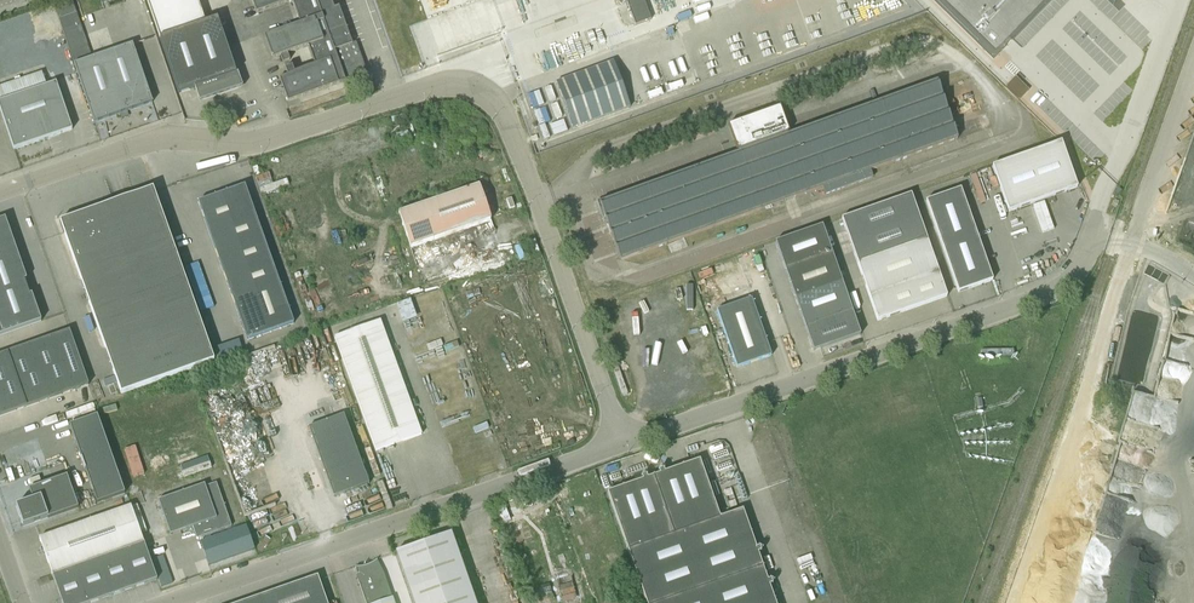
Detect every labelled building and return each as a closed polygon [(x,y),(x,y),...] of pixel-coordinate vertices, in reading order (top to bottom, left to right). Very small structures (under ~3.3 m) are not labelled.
[(236,74),(217,19),(205,23),(197,0),(146,0),(160,39),(179,94),(195,88),(199,102),(242,87),(238,73),(236,74)] [(256,13),(291,0),(300,24),(264,36),(272,59),(281,56),(283,62),(290,60),(288,53),(308,46),(315,65),(294,72),(292,66),(285,68),(287,75),(279,78),(285,93),(288,102),(367,73),(356,43),(352,44),(338,7),(334,8),(331,0),(251,0),(256,13)] [(500,35),(494,0),(489,0),(461,5),(462,13),(479,10),(481,21),(467,23),(469,33),(461,34),(462,39),(439,43),(439,45),(500,35)] [(632,23),(646,20),(641,0),(626,0),(632,23)] [(995,58),(1051,0),(935,0),(995,58)] [(55,6),(65,49),(83,44),(73,2),(55,6)] [(787,48),(810,39),(800,11),(776,20),(787,48)] [(72,60),(89,55),(86,44),(68,50),(72,60)] [(133,44),(74,65),(94,122),(152,102),(133,44)] [(593,69),(556,82),(573,128),(609,115),(593,69)] [(740,152),(599,203),(620,261),(621,260),(638,254),(823,188),(825,195),(873,177),(870,171),(957,139),(953,128),(937,81),(787,135),(778,110),(743,123),(731,127),(740,152)] [(0,102),(0,110),(14,150),(72,130),(56,83),(0,102)] [(538,90),(527,93),(531,107),(542,103),(538,90)] [(547,125),(553,136),(566,130),(561,118),(547,125)] [(1077,188),(1061,142),(992,166),(1008,212),(1077,188)] [(975,172),(969,174),(974,187),(980,185),(975,172)] [(247,340),(294,323),(244,185),(198,202),(247,340)] [(479,185),(398,213),(422,282),(503,254),(479,185)] [(121,394),(133,390),(214,361),(153,189),(60,222),(121,394)] [(926,201),(958,293),(992,281),(960,189),(926,201)] [(910,195),(841,219),(877,321),(946,297),(910,195)] [(17,253),(5,218),(0,220),(0,331),(1,335),(41,321),(32,294),(30,295),(24,280),(27,280),(17,253)] [(775,242),(785,269),(831,253),(822,226),(775,242)] [(785,269),(794,297),(841,280),(831,253),(785,269)] [(721,273),(697,282),(699,288),(723,280),(721,273)] [(804,324),(850,308),(841,280),(794,297),(804,324)] [(393,304),(401,322),(414,316),(407,298),(393,304)] [(751,299),(717,311),(737,368),(771,356),(751,299)] [(850,308),(804,324),(813,351),(860,335),(850,308)] [(334,337),(372,440),(376,451),(421,434),(417,423),(380,320),(334,337)] [(0,354),(0,417),(74,391),(89,386),(70,330),(54,335),(0,354)] [(211,469),(185,396),(117,420),(143,494),(211,469)] [(343,414),(308,427),(334,497),(369,484),(343,414)] [(125,493),(97,416),(70,425),(97,503),(125,493)] [(674,534),(720,518),(699,460),(654,476),(653,475),(674,534)] [(627,550),(674,534),(653,475),(653,476),(607,492),(627,550)] [(67,476),(29,489),(32,500),(16,506),(23,527),(47,518),(47,519),(78,508),(67,476)] [(193,527),(195,534),(199,538),(231,526),(216,483),(205,487),(204,484),(158,501),(170,535),(193,527)] [(130,506),(39,538),(52,575),(75,567),(98,559),(121,551),(143,543),(130,506)] [(720,518),(674,534),(627,550),(646,602),(775,602),(763,567),(764,567),(763,566),(762,567),(742,510),(720,518)] [(451,533),(396,553),(413,602),(475,602),(451,533)] [(121,551),(134,588),(157,580),(143,543),(121,551)] [(111,596),(134,588),(121,551),(98,559),(111,596)] [(111,596),(98,559),(75,567),(88,602),(92,602),(111,596)] [(392,598),(389,588),(384,574),(377,561),(377,560),(374,561),(372,563),(369,564),(367,565),(364,566),(361,567),(358,567),(355,567),(355,568),(356,568),(359,583),(366,602),(394,602),(392,598)] [(52,575),(62,602),(88,602),(75,567),(52,575)] [(1102,572),(1095,571),(1085,571),(1083,577),(1085,577),(1076,577),(1069,602),(1103,602),(1102,572)] [(317,576),(241,602),(327,602),(317,576)] [(570,576),(556,580),(563,602),(577,599),(570,576)] [(1070,597),(1054,594),(1052,602),(1069,602),(1070,597)]
